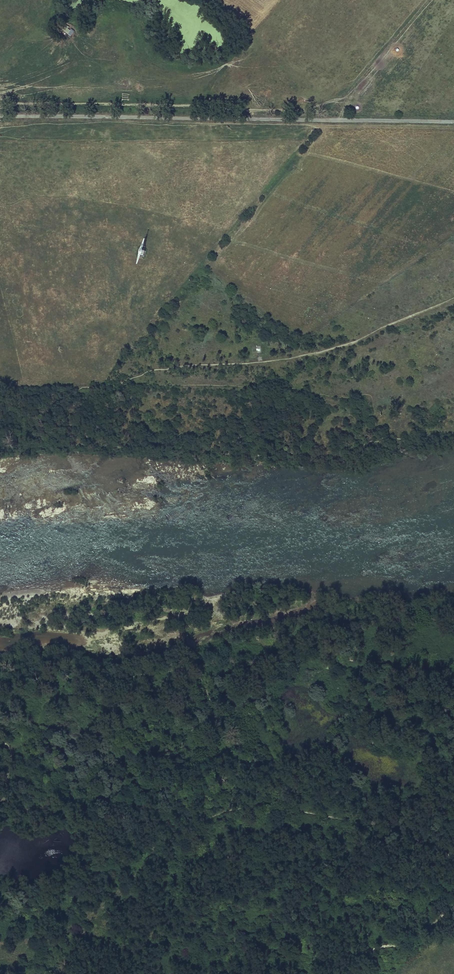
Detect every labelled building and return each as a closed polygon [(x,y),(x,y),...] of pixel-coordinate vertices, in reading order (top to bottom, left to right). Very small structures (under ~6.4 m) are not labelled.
[(62,30),(70,36),(75,31),(67,25),(62,30)]
